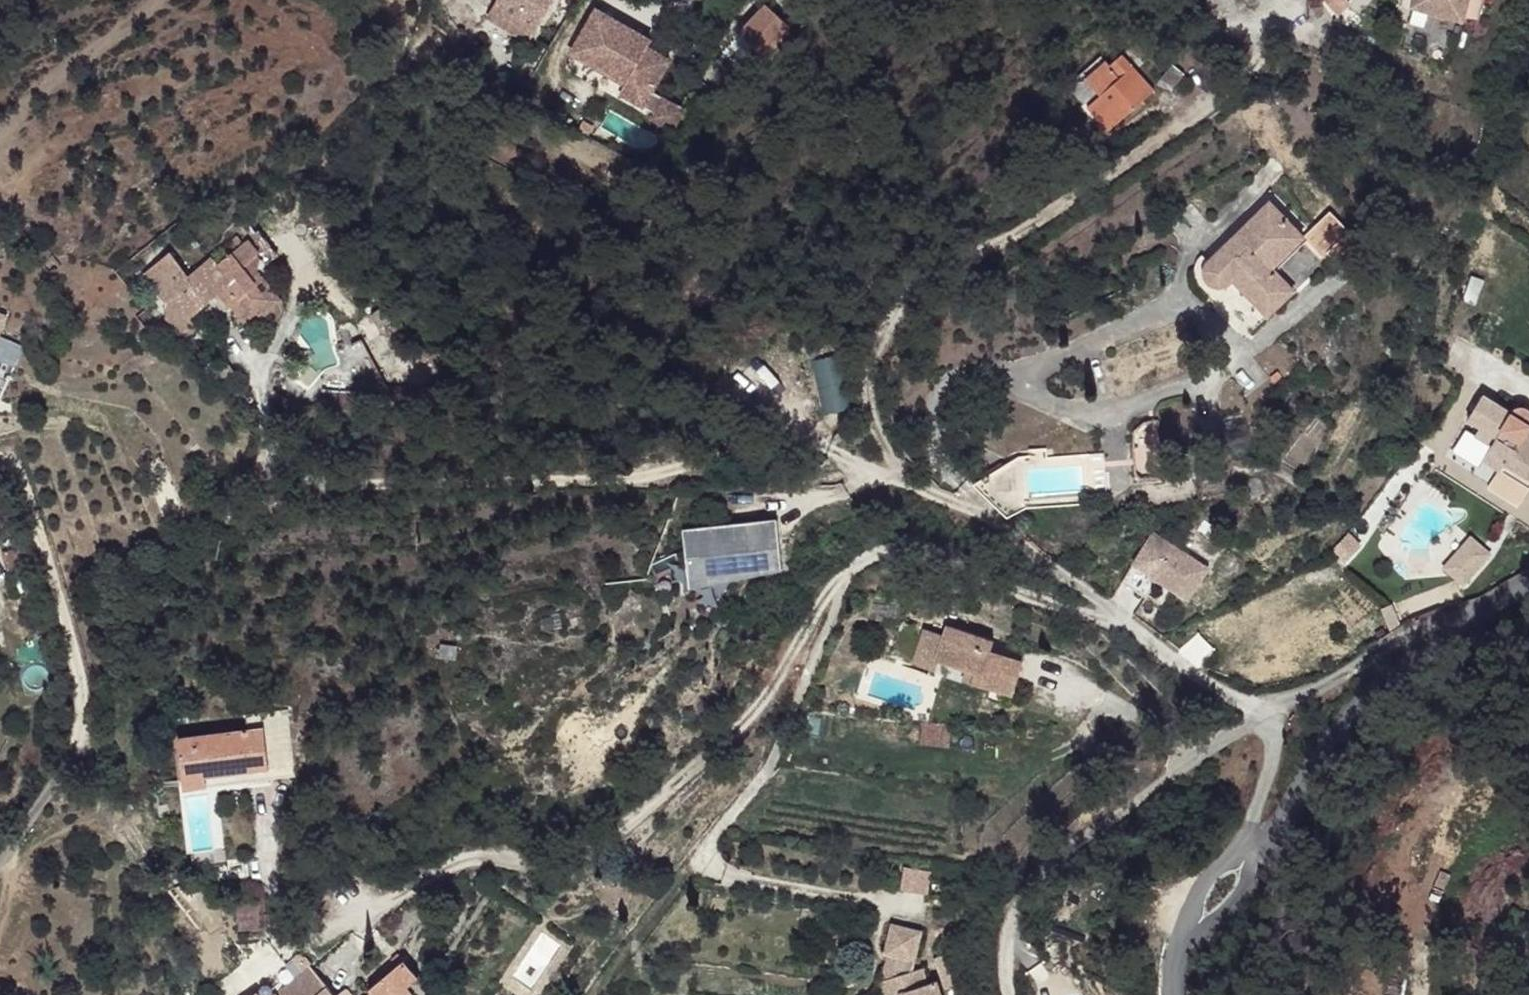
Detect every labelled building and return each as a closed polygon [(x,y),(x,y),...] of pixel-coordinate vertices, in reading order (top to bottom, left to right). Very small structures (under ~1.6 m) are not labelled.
[(554,0),(491,0),(484,12),(530,39),(554,0)] [(794,24),(770,0),(765,0),(737,27),(763,54),(794,24)] [(1470,14),(1473,0),(1408,0),(1470,14)] [(682,104),(656,89),(675,55),(650,42),(654,34),(595,2),(567,52),(619,81),(612,93),(670,125),(682,104)] [(1151,99),(1118,64),(1107,74),(1103,71),(1082,91),(1097,106),(1110,120),(1114,117),(1122,126),(1151,99)] [(1186,81),(1171,70),(1160,82),(1175,95),(1186,81)] [(1115,135),(1122,126),(1114,117),(1110,120),(1097,106),(1086,117),(1099,132),(1104,127),(1115,135)] [(1229,290),(1232,286),(1268,322),(1295,295),(1273,271),(1304,239),(1270,205),(1210,265),(1207,267),(1204,271),(1203,275),(1204,282),(1207,288),(1211,291),(1215,293),(1222,293),(1229,290)] [(1354,235),(1333,213),(1317,228),(1339,249),(1354,235)] [(1317,228),(1304,239),(1327,260),(1339,249),(1317,228)] [(262,238),(256,232),(213,267),(206,260),(167,285),(173,296),(156,312),(183,339),(196,328),(190,318),(218,296),(242,325),(257,312),(250,297),(253,282),(255,272),(259,242),(262,238)] [(274,256),(262,238),(259,242),(255,272),(257,271),(274,256)] [(66,265),(58,256),(48,264),(49,271),(54,273),(66,265)] [(285,305),(255,272),(253,282),(268,302),(257,312),(261,324),(285,305)] [(268,302),(253,282),(250,297),(257,312),(268,302)] [(8,311),(0,308),(0,335),(8,311)] [(261,324),(257,312),(242,325),(250,334),(261,324)] [(353,378),(373,371),(361,339),(341,347),(353,378)] [(836,353),(811,358),(823,413),(848,407),(836,353)] [(1481,398),(1467,420),(1494,436),(1488,447),(1504,457),(1497,470),(1527,489),(1528,485),(1528,427),(1528,426),(1528,422),(1528,415),(1528,414),(1525,412),(1520,409),(1517,410),(1514,410),(1509,414),(1481,398)] [(1139,424),(1142,462),(1164,460),(1160,422),(1139,424)] [(1179,445),(1176,443),(1172,442),(1170,443),(1168,445),(1166,447),(1166,449),(1166,451),(1167,453),(1170,456),(1174,457),(1176,456),(1179,455),(1180,453),(1181,450),(1181,447),(1179,445)] [(1032,507),(1031,455),(979,483),(1013,517),(1032,507)] [(778,524),(685,532),(693,591),(783,572),(778,524)] [(1155,533),(1135,564),(1159,579),(1189,600),(1209,569),(1155,533)] [(1466,587),(1491,549),(1466,533),(1441,571),(1466,587)] [(1135,564),(1123,581),(1147,597),(1159,579),(1135,564)] [(907,664),(903,700),(920,704),(922,693),(961,703),(960,712),(1001,720),(1008,682),(976,676),(978,665),(928,655),(927,668),(907,664)] [(247,728),(177,739),(182,780),(268,767),(270,778),(298,775),(289,709),(246,714),(247,728)] [(268,767),(182,780),(184,790),(270,778),(268,767)] [(901,889),(927,893),(930,871),(904,867),(901,889)] [(238,893),(239,929),(266,928),(265,892),(238,893)] [(920,937),(892,931),(887,959),(889,959),(907,963),(915,965),(920,937)] [(906,994),(901,979),(907,963),(889,959),(881,983),(885,994),(905,994),(906,994)] [(367,989),(370,994),(371,993),(373,994),(395,994),(405,987),(416,978),(402,962),(367,989)] [(308,966),(279,991),(283,994),(319,994),(328,989),(308,966)] [(901,979),(906,994),(905,994),(938,994),(935,986),(928,988),(923,973),(901,979)]
